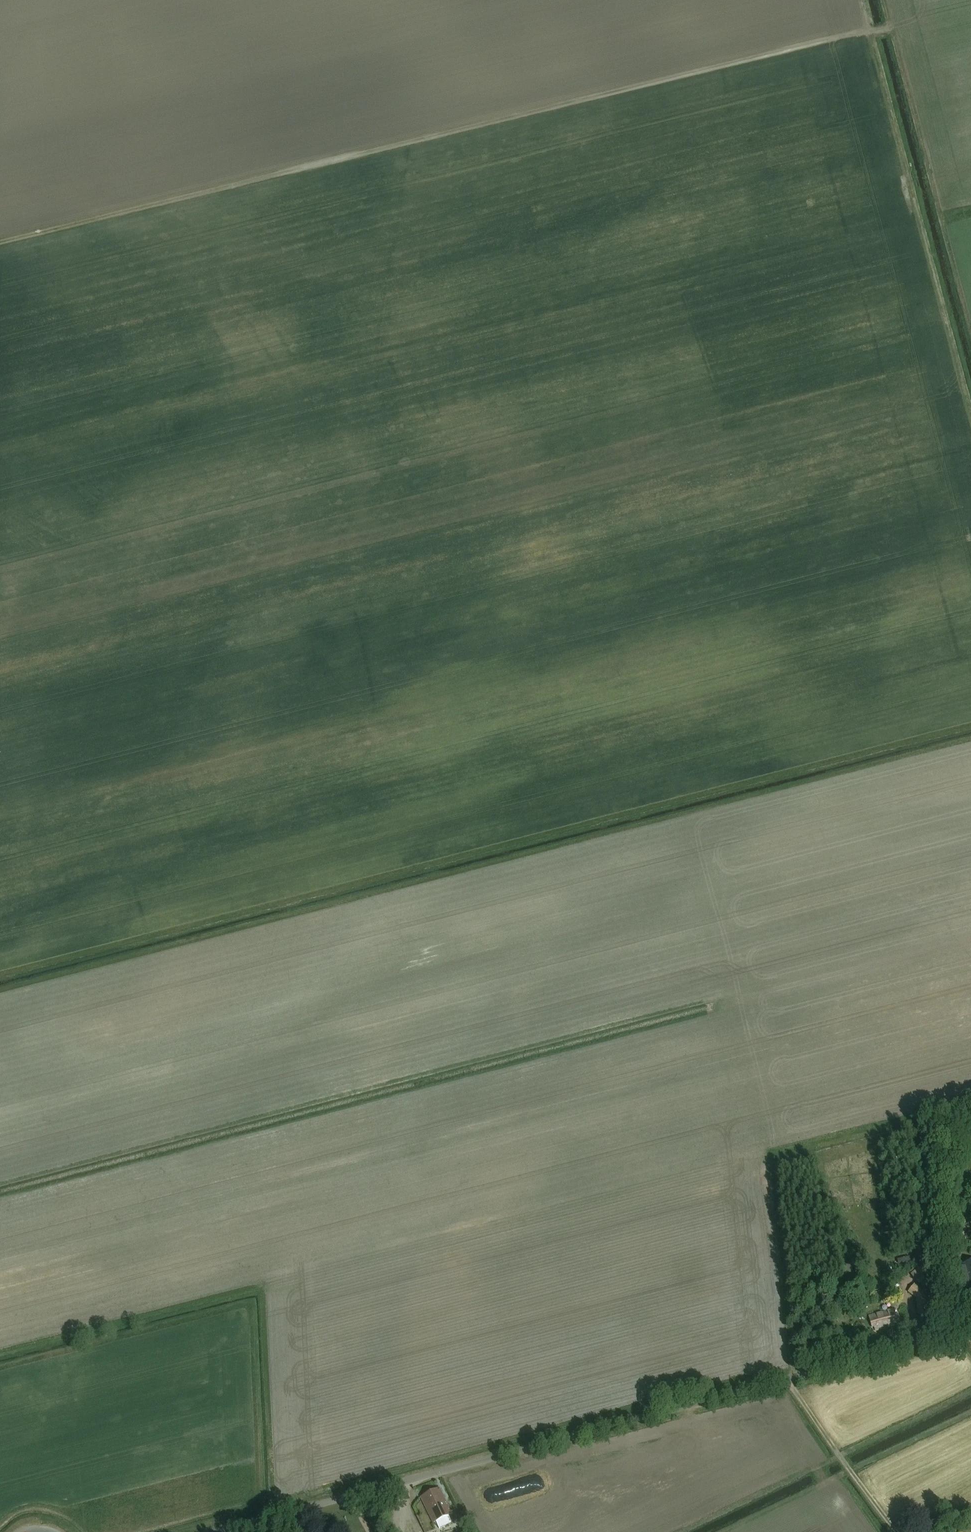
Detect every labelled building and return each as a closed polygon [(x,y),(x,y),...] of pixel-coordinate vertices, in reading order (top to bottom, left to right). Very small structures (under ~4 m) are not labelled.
[(903,1240),(916,1239),(916,1230),(903,1230),(903,1240)] [(898,1265),(910,1262),(909,1257),(897,1260),(898,1265)] [(952,1272),(958,1293),(969,1291),(970,1299),(970,1263),(962,1266),(963,1269),(952,1272)] [(909,1272),(911,1274),(916,1281),(918,1285),(926,1279),(923,1276),(927,1273),(921,1266),(917,1269),(916,1267),(909,1272)] [(926,1294),(914,1284),(908,1292),(916,1299),(918,1315),(927,1314),(927,1309),(932,1309),(932,1297),(926,1297),(926,1294)] [(897,1326),(901,1325),(896,1310),(869,1318),(872,1329),(874,1328),(875,1332),(883,1330),(883,1327),(887,1326),(887,1328),(894,1326),(894,1325),(896,1324),(897,1326)] [(428,1511),(433,1522),(450,1515),(439,1490),(421,1498),(427,1512),(428,1511)]
